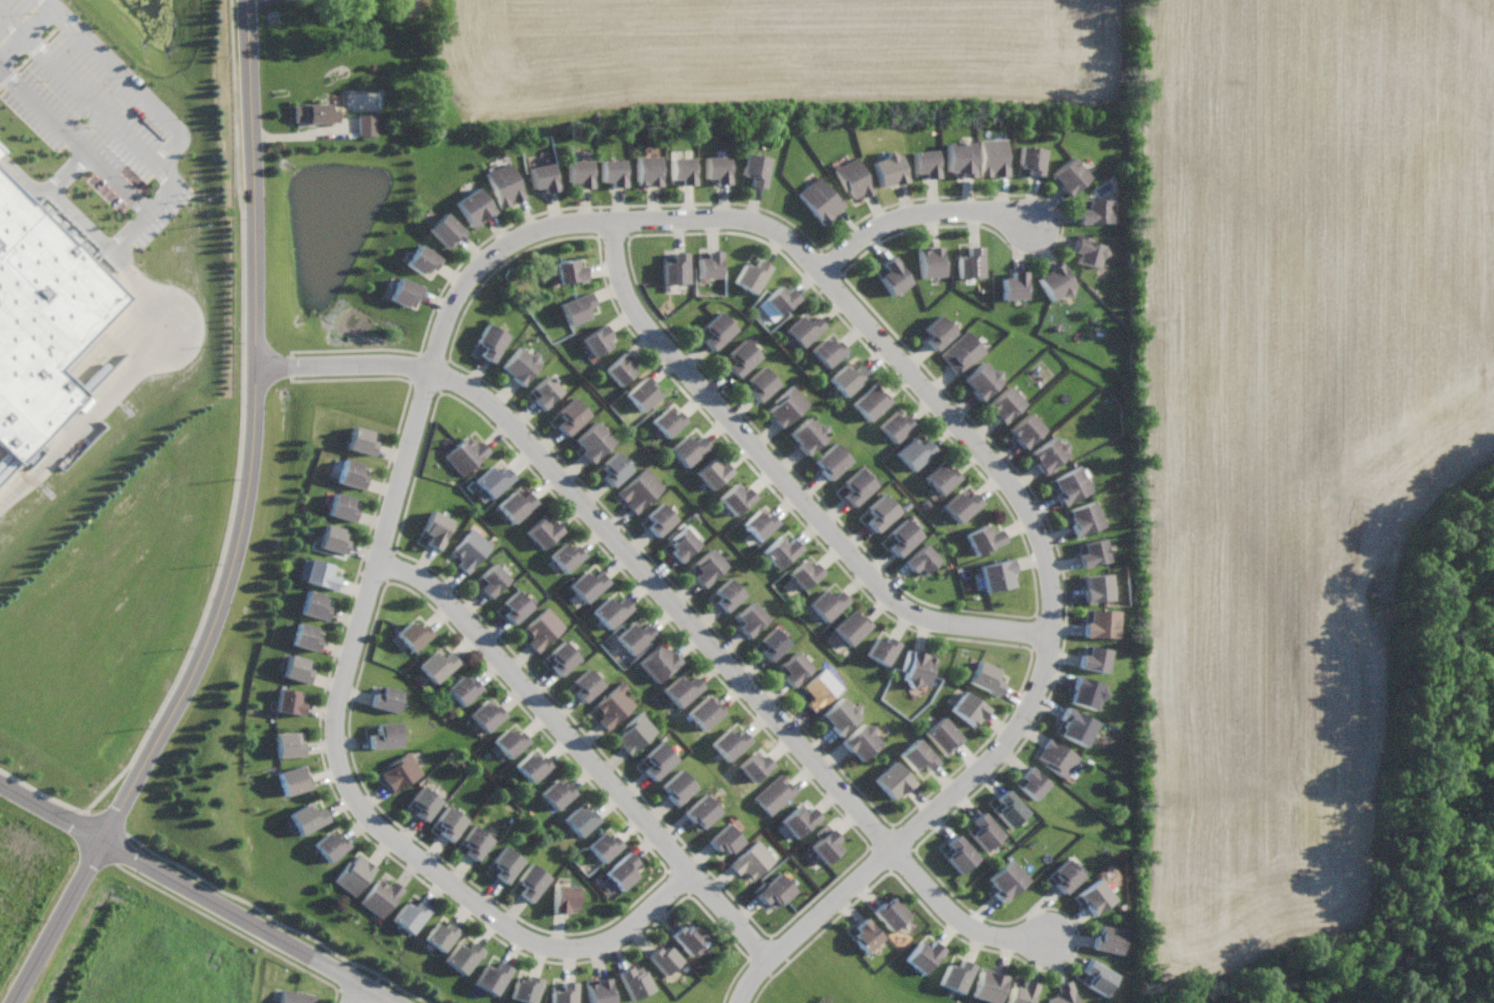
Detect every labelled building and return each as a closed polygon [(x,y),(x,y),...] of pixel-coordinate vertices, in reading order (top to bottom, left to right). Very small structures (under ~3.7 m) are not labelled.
[(331,103),(331,110),(338,109),(338,122),(332,122),(332,123),(302,123),(302,121),(293,121),(292,105),(301,105),(301,104),(331,103)] [(359,136),(377,136),(376,114),(358,114),(359,136)] [(980,139),(1006,138),(1007,160),(1009,160),(1009,176),(995,176),(995,171),(992,172),(992,175),(981,175),(980,139)] [(976,177),(962,177),(962,172),(955,173),(955,171),(947,171),(946,144),(974,143),(976,177)] [(1044,149),(1041,174),(1028,172),(1028,168),(1022,167),(1022,164),(1019,164),(1021,146),(1044,149)] [(873,161),(883,157),(887,150),(896,155),(898,154),(906,180),(889,185),(889,183),(880,186),(873,161)] [(935,150),(937,177),(924,178),(924,175),(915,176),(913,152),(935,150)] [(769,158),(763,188),(750,185),(751,176),(741,174),(746,153),(769,158)] [(658,156),(659,184),(647,185),(647,182),(643,182),(643,184),(636,184),(635,156),(658,156)] [(671,157),(694,156),(694,184),(681,184),(681,182),(671,183),(671,157)] [(727,156),(728,182),(715,182),(715,177),(705,177),(705,156),(727,156)] [(855,156),(874,190),(863,196),(861,193),(853,198),(848,188),(845,190),(833,169),(855,156)] [(1089,178),(1069,197),(1058,185),(1059,184),(1052,176),(1070,158),(1089,178)] [(625,186),(612,186),(612,182),(602,182),(602,160),(625,159),(625,186)] [(567,160),(591,160),(591,187),(578,187),(578,183),(568,183),(567,160)] [(509,161),(525,197),(513,202),(511,198),(508,199),(510,203),(500,207),(484,172),(509,161)] [(551,163),(556,189),(543,192),(542,186),(533,188),(529,167),(551,163)] [(5,453),(0,448),(0,174),(129,298),(59,370),(71,382),(86,396),(18,466),(5,453)] [(797,191),(817,175),(832,194),(835,192),(844,203),(829,216),(830,217),(823,223),(797,191)] [(476,186),(493,210),(483,218),(483,219),(473,226),(455,201),(476,186)] [(1110,222),(1077,222),(1077,208),(1085,208),(1085,199),(1109,199),(1110,222)] [(464,231),(455,240),(457,242),(449,250),(428,229),(444,212),(464,231)] [(1096,268),(1075,261),(1077,252),(1071,250),(1076,234),(1090,238),(1089,242),(1101,245),(1105,253),(1099,256),(1096,268)] [(418,244),(428,250),(428,249),(440,257),(432,271),(427,267),(424,272),(421,270),(419,273),(405,265),(418,244)] [(944,275),(921,276),(919,247),(942,246),(944,275)] [(981,246),(982,277),(958,277),(958,256),(968,255),(968,246),(981,246)] [(686,251),(686,282),(663,282),(663,260),(664,260),(664,256),(672,256),(672,251),(686,251)] [(720,277),(699,277),(699,254),(706,254),(706,251),(720,251),(720,277)] [(910,281),(891,294),(879,276),(881,274),(880,272),(885,269),(881,263),(893,255),(910,281)] [(582,266),(585,265),(587,281),(575,283),(574,281),(560,283),(557,262),(581,258),(582,266)] [(1051,299),(1037,277),(1048,270),(1047,268),(1061,259),(1070,273),(1066,275),(1073,286),(1072,286),(1069,295),(1060,293),(1051,299)] [(754,293),(733,281),(744,262),(752,267),(757,260),(769,266),(754,293)] [(1026,298),(1004,298),(1003,278),(1012,277),(1012,271),(1026,271),(1026,298)] [(398,277),(414,285),(415,281),(424,285),(416,301),(411,298),(406,307),(388,298),(398,277)] [(780,286),(785,292),(789,289),(797,299),(773,321),(759,305),(780,286)] [(559,302),(588,292),(593,304),(585,307),(588,317),(567,324),(559,302)] [(736,328),(713,349),(703,338),(706,335),(700,328),(719,310),(736,328)] [(805,312),(811,318),(813,316),(822,326),(800,347),(797,344),(793,348),(786,341),(791,336),(784,329),(799,315),(801,316),(805,312)] [(955,332),(936,348),(927,338),(930,335),(924,327),(940,314),(955,332)] [(507,335),(492,362),(479,354),(481,351),(473,346),(486,323),(507,335)] [(610,335),(609,336),(614,343),(594,356),(582,338),(603,324),(610,335)] [(985,351),(958,375),(939,353),(967,329),(985,351)] [(760,357),(736,377),(727,367),(733,362),(726,354),(744,339),(760,357)] [(844,350),(825,367),(809,350),(822,339),(824,341),(826,339),(831,344),(835,340),(844,350)] [(527,354),(536,354),(537,362),(540,364),(522,385),(501,367),(519,347),(527,354)] [(624,353),(633,363),(632,365),(637,370),(619,386),(605,371),(624,353)] [(1001,382),(980,401),(970,390),(972,389),(963,380),(982,362),(989,370),(998,370),(998,379),(1001,382)] [(867,375),(844,395),(829,377),(844,364),(845,366),(847,365),(851,370),(858,364),(867,375)] [(778,384),(758,401),(750,391),(754,388),(747,379),(763,366),(778,384)] [(548,376),(562,392),(542,409),(534,399),(538,395),(533,389),(548,376)] [(645,376),(653,386),(651,388),(658,396),(640,411),(625,393),(645,376)] [(888,403),(867,421),(851,403),(874,383),(890,401),(888,403)] [(810,404),(783,428),(768,412),(778,403),(775,401),(792,385),(810,404)] [(1023,403),(1001,423),(992,413),(993,411),(987,405),(1007,385),(1023,403)] [(590,413),(567,434),(557,424),(564,417),(557,410),(573,395),(590,413)] [(671,414),(676,410),(685,421),(667,437),(652,420),(666,408),(671,414)] [(912,425),(893,443),(879,427),(895,411),(901,418),(904,415),(912,425)] [(1045,429),(1023,449),(1013,439),(1015,437),(1008,430),(1029,411),(1045,429)] [(816,425),(824,425),(825,435),(826,436),(805,455),(795,444),(797,442),(789,433),(808,416),(816,425)] [(614,441),(590,463),(581,453),(584,450),(575,441),(596,421),(614,441)] [(371,430),(368,440),(374,442),(371,454),(346,448),(353,425),(371,430)] [(462,474),(445,453),(468,433),(476,443),(481,439),(490,449),(462,474)] [(670,449),(686,434),(692,442),(698,436),(708,446),(685,466),(670,449)] [(933,450),(910,470),(895,452),(914,435),(920,443),(924,439),(933,450)] [(1052,437),(1056,442),(1065,444),(1063,454),(1064,455),(1052,464),(1055,467),(1044,476),(1033,462),(1037,459),(1035,456),(1033,458),(1029,454),(1052,437)] [(851,460),(830,480),(820,469),(822,468),(815,461),(835,443),(851,460)] [(631,469),(612,485),(603,475),(606,472),(602,468),(605,465),(603,462),(615,451),(631,469)] [(695,473),(714,455),(730,472),(711,490),(695,473)] [(362,488),(337,481),(343,458),(360,462),(359,465),(362,466),(360,473),(365,474),(362,488)] [(942,461),(948,468),(949,467),(958,478),(939,495),(923,477),(942,461)] [(491,464),(498,471),(504,465),(514,476),(491,497),(489,495),(483,501),(475,492),(482,486),(475,479),(491,464)] [(665,487),(635,514),(626,504),(629,501),(628,499),(625,502),(617,493),(646,466),(665,487)] [(1074,466),(1088,490),(1060,506),(1053,493),(1055,492),(1048,480),(1074,466)] [(875,485),(851,506),(842,496),(849,490),(842,483),(860,467),(875,485)] [(718,499),(737,481),(753,497),(734,516),(718,499)] [(524,496),(527,493),(536,503),(515,522),(499,505),(518,488),(524,496)] [(980,503),(956,523),(941,505),(960,488),(967,496),(970,492),(980,503)] [(328,513),(334,492),(356,499),(354,506),(356,507),(352,520),(328,513)] [(899,511),(875,532),(866,522),(873,516),(866,509),(884,493),(899,511)] [(1102,525),(1073,536),(1068,522),(1070,522),(1065,510),(1093,499),(1102,525)] [(676,519),(656,536),(647,525),(652,521),(646,514),(662,502),(676,519)] [(767,515),(769,513),(778,523),(759,540),(744,523),(761,508),(767,515)] [(452,519),(445,537),(446,538),(441,550),(427,544),(429,539),(421,535),(432,510),(452,519)] [(549,523),(553,520),(562,530),(542,548),(526,531),(543,516),(549,523)] [(921,536),(898,556),(889,546),(893,543),(886,535),(905,518),(921,536)] [(342,528),(342,531),(345,532),(343,539),(348,540),(344,554),(320,547),(326,524),(342,528)] [(976,554),(966,534),(984,525),(986,528),(987,527),(990,532),(998,528),(1004,541),(976,554)] [(699,544),(680,562),(671,552),(674,549),(669,544),(672,542),(670,540),(684,527),(699,544)] [(471,529),(491,546),(467,573),(458,566),(461,562),(451,552),(471,529)] [(778,569),(763,553),(784,534),(789,541),(792,539),(801,549),(778,569)] [(1101,537),(1106,561),(1079,567),(1076,552),(1081,551),(1078,542),(1101,537)] [(570,549),(575,545),(584,555),(566,572),(550,555),(564,542),(570,549)] [(939,560),(921,575),(916,570),(914,572),(905,561),(924,544),(939,560)] [(726,566),(702,587),(693,576),(699,571),(695,566),(696,565),(694,563),(710,548),(726,566)] [(305,558),(309,559),(334,566),(332,575),(336,576),(333,589),(303,580),(303,578),(299,577),(305,558)] [(803,589),(789,573),(806,558),(811,564),(813,562),(822,573),(803,589)] [(981,565),(1012,558),(1015,571),(1011,572),(1014,585),(987,591),(981,565)] [(496,562),(509,577),(489,595),(481,586),(483,584),(477,578),(496,562)] [(587,603),(571,585),(587,570),(594,578),(600,572),(609,582),(587,603)] [(1108,574),(1110,599),(1084,601),(1082,576),(1108,574)] [(730,577),(744,594),(724,612),(715,602),(719,598),(714,591),(730,577)] [(831,596),(838,590),(847,599),(825,620),(808,603),(824,588),(831,596)] [(323,593),(322,596),(325,597),(324,604),(329,605),(325,619),(300,613),(307,589),(323,593)] [(532,605),(513,622),(504,611),(505,610),(500,604),(517,589),(532,605)] [(609,627),(593,609),(609,594),(616,602),(622,596),(632,606),(609,627)] [(752,602),(767,619),(746,637),(737,627),(742,623),(736,616),(752,602)] [(566,625),(538,651),(529,641),(534,637),(525,628),(549,607),(566,625)] [(859,616),(861,614),(871,624),(850,644),(834,627),(852,609),(859,616)] [(1116,611),(1114,638),(1083,635),(1084,623),(1086,623),(1087,609),(1116,611)] [(431,632),(412,649),(396,632),(409,620),(411,622),(413,620),(418,625),(421,622),(431,632)] [(633,653),(616,635),(632,621),(633,622),(636,620),(642,626),(646,622),(656,632),(633,653)] [(297,621),(315,626),(312,636),(319,638),(315,650),(291,643),(297,621)] [(775,627),(789,644),(769,662),(760,652),(764,648),(758,641),(775,627)] [(897,644),(885,665),(865,654),(874,638),(882,643),(886,637),(897,644)] [(563,639),(579,657),(561,674),(551,663),(553,663),(545,655),(563,639)] [(669,654),(672,651),(680,660),(656,682),(638,662),(659,643),(669,654)] [(1103,671),(1076,667),(1079,653),(1084,654),(1085,644),(1107,648),(1103,671)] [(457,661),(434,682),(418,664),(434,649),(436,651),(438,649),(443,654),(447,651),(457,661)] [(911,650),(919,653),(920,651),(934,654),(926,684),(919,683),(911,687),(907,679),(903,679),(905,672),(902,671),(908,650),(911,650)] [(797,652),(811,668),(791,686),(782,676),(786,673),(781,666),(797,652)] [(282,675),(288,654),(310,661),(308,668),(311,669),(307,682),(282,675)] [(980,659),(1000,669),(995,678),(1003,681),(996,695),(990,692),(990,691),(969,681),(980,659)] [(602,683),(584,700),(575,690),(580,686),(573,679),(587,667),(602,683)] [(843,688),(815,713),(806,704),(813,697),(804,687),(825,668),(843,688)] [(686,682),(692,676),(701,686),(679,707),(662,689),(678,674),(686,682)] [(1093,710),(1068,701),(1072,689),(1070,688),(1075,675),(1101,684),(1100,686),(1104,695),(1097,697),(1093,710)] [(481,688),(462,705),(448,689),(462,676),(467,682),(472,678),(481,688)] [(636,704),(607,729),(598,718),(602,714),(594,705),(623,681),(628,687),(624,691),(636,704)] [(370,705),(374,691),(377,692),(379,686),(382,687),(383,685),(401,690),(395,712),(370,705)] [(274,710),(278,688),(295,691),(294,694),(299,694),(298,700),(302,701),(300,714),(274,710)] [(965,690),(987,709),(980,718),(978,716),(975,719),(976,720),(972,725),(950,707),(965,690)] [(723,711),(704,729),(688,711),(707,694),(723,711)] [(842,697),(850,706),(858,706),(858,716),(859,717),(838,736),(820,716),(842,697)] [(487,732),(471,714),(487,699),(495,708),(497,706),(506,715),(487,732)] [(1096,722),(1084,745),(1056,731),(1061,720),(1058,719),(1065,706),(1096,722)] [(657,730),(630,753),(616,737),(624,730),(621,727),(640,710),(657,730)] [(942,717),(961,738),(951,747),(953,749),(945,756),(924,732),(942,717)] [(369,747),(368,733),(377,732),(376,722),(398,720),(400,745),(369,747)] [(862,724),(863,725),(873,726),(873,735),(880,744),(860,761),(852,751),(850,752),(842,742),(862,724)] [(737,733),(741,729),(750,739),(728,760),(712,743),(731,726),(737,733)] [(527,740),(509,757),(493,740),(505,727),(507,730),(510,727),(515,732),(518,729),(527,740)] [(279,756),(277,734),(297,732),(298,742),(304,742),(305,754),(279,756)] [(1048,738),(1078,757),(1065,779),(1043,765),(1045,762),(1036,756),(1048,738)] [(917,739),(938,761),(927,771),(924,768),(918,774),(900,754),(917,739)] [(677,758),(654,778),(645,768),(647,766),(640,758),(661,740),(677,758)] [(531,782),(515,764),(533,748),(539,755),(541,754),(552,767),(541,777),(539,775),(531,782)] [(421,772),(393,791),(380,772),(387,767),(386,766),(407,751),(421,772)] [(754,781),(740,765),(757,751),(762,757),(765,754),(774,764),(754,781)] [(895,760),(914,781),(904,791),(903,789),(892,798),(875,779),(895,760)] [(283,795),(276,772),(301,765),(301,766),(305,765),(308,773),(306,774),(310,787),(283,795)] [(1028,766),(1047,783),(1032,799),(1018,786),(1024,780),(1019,775),(1028,766)] [(679,767),(696,785),(685,795),(686,796),(678,804),(667,793),(668,792),(661,785),(679,767)] [(796,792),(769,815),(755,797),(781,774),(796,792)] [(574,791),(555,809),(540,793),(556,777),(562,784),(564,782),(574,791)] [(440,799),(425,820),(413,811),(414,810),(407,804),(421,785),(440,799)] [(1006,790),(1026,813),(1009,828),(994,811),(1000,805),(995,799),(1006,790)] [(721,811),(700,829),(685,810),(706,793),(721,811)] [(300,833),(288,812),(308,802),(309,803),(313,801),(316,808),(321,806),(328,818),(300,833)] [(806,810),(811,806),(820,816),(795,838),(780,820),(800,803),(806,810)] [(447,805),(465,819),(458,828),(461,830),(453,840),(440,831),(440,830),(432,824),(447,805)] [(598,819),(580,836),(563,819),(576,807),(578,809),(581,806),(585,811),(588,808),(598,819)] [(981,812),(1002,835),(985,850),(970,833),(976,828),(971,821),(981,812)] [(729,823),(745,841),(732,853),(730,850),(728,852),(723,847),(719,851),(710,840),(729,823)] [(491,838),(476,858),(466,850),(469,846),(460,840),(473,824),(491,838)] [(811,845),(818,838),(815,834),(825,824),(838,838),(835,841),(841,848),(826,862),(811,845)] [(620,844),(602,861),(587,844),(603,829),(609,836),(611,834),(620,844)] [(313,843),(326,832),(328,835),(331,833),(335,837),(338,834),(347,845),(329,862),(313,843)] [(955,834),(975,858),(959,872),(944,855),(950,850),(945,844),(955,834)] [(757,839),(775,859),(751,880),(742,870),(739,874),(730,863),(757,839)] [(521,860),(506,881),(494,873),(496,871),(489,866),(503,847),(521,860)] [(637,875),(621,889),(616,883),(609,889),(603,881),(609,875),(606,872),(629,852),(637,862),(631,868),(637,875)] [(376,867),(355,896),(335,880),(349,861),(352,863),(359,854),(376,867)] [(1081,875),(1063,892),(1054,882),(1055,880),(1050,874),(1066,859),(1081,875)] [(1026,879),(1002,902),(992,892),(995,890),(990,885),(992,883),(987,878),(1007,860),(1026,879)] [(549,876),(530,900),(520,892),(525,886),(516,879),(530,861),(549,876)] [(795,889),(775,907),(769,899),(765,902),(754,890),(764,880),(766,883),(779,872),(795,889)] [(404,889),(381,917),(361,901),(381,878),(390,885),(394,880),(404,889)] [(1096,879),(1112,899),(1092,914),(1085,905),(1082,908),(1073,896),(1096,879)] [(576,885),(575,911),(569,910),(569,912),(553,911),(554,884),(576,885)] [(872,911),(883,901),(885,903),(891,898),(907,915),(890,931),(872,911)] [(391,918),(404,901),(412,907),(418,899),(429,907),(411,932),(391,918)] [(863,917),(881,938),(864,953),(853,940),(855,938),(852,935),(856,931),(853,926),(863,917)] [(457,931),(442,951),(423,937),(435,922),(442,927),(446,922),(457,931)] [(672,934),(682,925),(685,929),(690,924),(692,927),(694,925),(705,938),(688,953),(672,934)] [(1120,955),(1093,949),(1096,937),(1098,938),(1101,926),(1125,931),(1120,955)] [(444,959),(459,939),(467,945),(470,941),(484,952),(476,963),(472,960),(463,973),(444,959)] [(904,960),(921,939),(928,945),(931,942),(943,952),(935,962),(933,960),(921,975),(904,960)] [(648,954),(658,945),(663,950),(668,945),(681,959),(665,974),(648,954)] [(1114,975),(1103,995),(1083,984),(1089,975),(1082,971),(1090,957),(1103,964),(1101,968),(1114,975)] [(971,965),(959,992),(938,983),(947,964),(956,967),(959,959),(971,965)] [(510,967),(495,993),(474,981),(485,963),(494,968),(498,960),(510,967)] [(618,972),(630,966),(632,970),(642,966),(653,989),(631,999),(618,972)] [(996,1002),(971,995),(980,966),(990,969),(989,970),(1005,975),(996,1002)] [(532,1002),(509,997),(514,980),(517,981),(518,977),(525,979),(526,974),(542,979),(539,993),(535,992),(532,1002)] [(610,977),(615,1002),(592,1002),(587,979),(597,977),(598,979),(610,977)] [(1035,983),(1029,1002),(1005,1002),(1012,982),(1021,984),(1023,979),(1035,983)] [(1069,979),(1077,1002),(1049,1002),(1047,997),(1055,994),(1054,992),(1058,991),(1056,984),(1069,979)] [(575,982),(574,1002),(550,1002),(551,987),(561,987),(561,981),(575,982)] [(315,994),(313,1002),(306,1002),(278,1002),(281,988),(315,994)]
